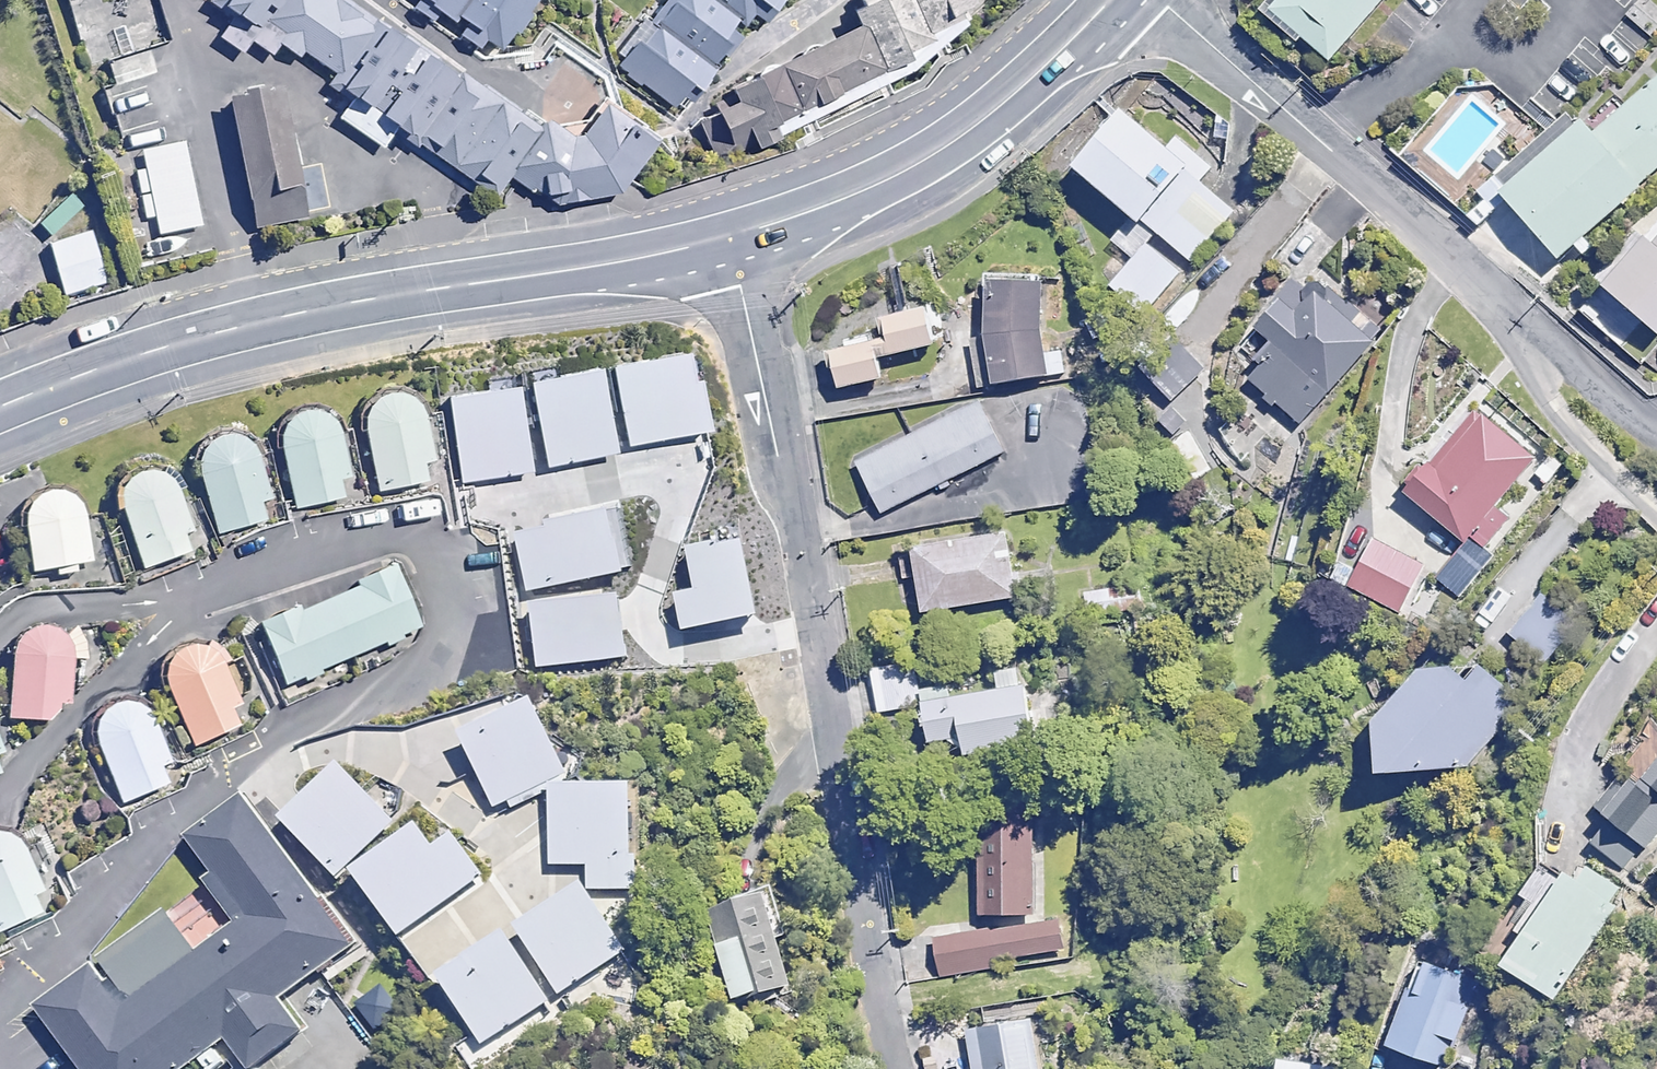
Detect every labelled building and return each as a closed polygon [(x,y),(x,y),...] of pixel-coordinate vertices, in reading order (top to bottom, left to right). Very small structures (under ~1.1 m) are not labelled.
[(90,61),(165,42),(155,0),(74,0),(90,61)] [(356,0),(219,0),(216,4),(236,20),(224,35),(244,51),(259,34),(280,52),(293,36),(330,67),(372,12),(356,0)] [(505,48),(539,0),(435,0),(505,48)] [(644,41),(640,38),(619,69),(685,113),(752,13),(768,23),(783,0),(671,0),(644,41)] [(702,117),(721,156),(768,140),(857,98),(918,69),(941,44),(970,25),(962,12),(979,1),(979,0),(863,0),(867,6),(857,11),(861,27),(734,89),(702,117)] [(1259,0),(1315,48),(1355,0),(1259,0)] [(542,131),(372,12),(329,72),(499,191),(511,175),(542,131)] [(1494,185),(1551,255),(1656,169),(1656,52),(1494,185)] [(304,79),(229,92),(255,229),(329,215),(304,79)] [(1504,126),(1466,93),(1420,147),(1457,180),(1504,126)] [(550,119),(542,131),(511,175),(553,204),(619,191),(656,137),(608,104),(585,137),(577,137),(550,119)] [(1236,210),(1111,106),(1070,155),(1195,259),(1236,210)] [(139,148),(143,166),(135,168),(145,214),(152,213),(157,235),(203,225),(184,138),(139,148)] [(107,283),(92,230),(47,242),(62,296),(107,283)] [(1604,287),(1656,344),(1656,343),(1656,238),(1604,287)] [(1185,269),(1148,239),(1110,284),(1147,315),(1185,269)] [(1374,337),(1293,271),(1246,328),(1326,395),(1374,337)] [(1043,378),(1037,276),(977,279),(983,381),(1043,378)] [(930,340),(922,305),(869,317),(877,352),(930,340)] [(874,382),(864,339),(815,350),(825,393),(874,382)] [(1203,370),(1173,339),(1144,366),(1175,398),(1203,370)] [(698,347),(616,362),(631,446),(713,431),(698,347)] [(601,363),(536,375),(553,466),(618,454),(601,363)] [(519,386),(454,396),(466,477),(531,467),(519,386)] [(361,416),(378,489),(426,478),(422,460),(432,457),(419,403),(416,398),(413,395),(408,392),(403,389),(398,388),(393,387),(388,388),(383,389),(378,391),(373,394),(369,397),(366,401),(364,406),(362,411),(361,416)] [(994,460),(961,391),(842,447),(874,516),(994,460)] [(278,438),(295,507),(343,495),(338,478),(350,475),(337,423),(336,422),(333,417),(330,413),(326,410),(321,407),(316,405),(311,404),(306,404),(300,405),(295,407),(291,410),(287,413),(283,417),(281,422),(279,427),(278,432),(278,438)] [(1189,424),(1171,404),(1154,420),(1172,440),(1189,424)] [(1525,466),(1461,413),(1398,487),(1463,541),(1525,466)] [(197,464),(218,532),(265,517),(259,501),(271,497),(254,446),(252,442),(248,438),(244,434),(239,432),(234,430),(229,430),(224,430),(219,431),(214,433),(209,436),(205,439),(202,443),(200,448),(198,453),(197,458),(197,463),(198,464),(197,464)] [(118,499),(143,569),(190,552),(183,534),(193,531),(174,478),(171,474),(168,470),(163,467),(158,465),(153,463),(148,463),(143,463),(137,465),(133,467),(128,470),(124,474),(121,478),(119,483),(118,488),(117,493),(118,499)] [(20,520),(32,572),(92,559),(81,506),(79,503),(76,499),(72,495),(67,492),(62,490),(57,488),(51,488),(46,488),(41,490),(36,492),(31,495),(27,499),(24,504),(22,509),(21,514),(20,520)] [(609,509),(512,531),(525,589),(622,566),(609,509)] [(1016,597),(1006,532),(913,547),(923,611),(1016,597)] [(1420,578),(1367,534),(1337,571),(1389,614),(1420,578)] [(753,612),(738,538),(687,548),(694,585),(701,622),(753,612)] [(255,618),(282,683),(299,675),(302,681),(321,673),(319,667),(415,627),(390,566),(344,585),(346,589),(296,610),(293,603),(255,618)] [(1534,661),(1573,620),(1517,568),(1479,609),(1534,661)] [(701,622),(694,585),(672,589),(679,626),(701,622)] [(616,590),(526,605),(537,670),(626,656),(616,590)] [(14,636),(11,642),(5,717),(49,720),(59,713),(59,703),(72,704),(74,660),(88,661),(89,658),(88,656),(88,653),(88,651),(88,648),(87,645),(86,643),(85,641),(84,638),(83,636),(82,634),(81,631),(79,629),(78,627),(76,625),(63,635),(60,632),(58,630),(54,627),(51,625),(48,624),(44,623),(40,623),(36,623),(33,623),(29,624),(25,626),(22,628),(19,630),(16,633),(14,636)] [(164,683),(193,745),(237,725),(229,708),(239,704),(217,657),(216,656),(213,652),(209,648),(205,645),(200,643),(195,642),(190,642),(185,643),(180,644),(176,647),(172,650),(168,654),(165,658),(163,663),(162,668),(162,673),(163,678),(164,683)] [(1483,672),(1458,668),(1452,674),(1427,650),(1359,721),(1365,773),(1461,766),(1509,716),(1519,705),(1483,672)] [(872,667),(880,714),(929,705),(938,756),(1033,739),(1024,684),(950,697),(948,685),(919,690),(914,660),(872,667)] [(490,807),(536,787),(556,775),(565,771),(526,694),(451,722),(454,727),(490,807)] [(93,737),(122,802),(167,782),(160,766),(170,761),(150,716),(147,712),(144,708),(140,705),(135,702),(130,700),(125,699),(120,699),(115,700),(110,702),(105,705),(101,708),(98,712),(95,717),(93,722),(93,727),(93,732),(93,737)] [(1655,730),(1623,770),(1651,793),(1656,785),(1656,731),(1655,730)] [(335,763),(277,817),(335,880),(393,826),(335,763)] [(1647,790),(1623,770),(1592,809),(1616,828),(1647,790)] [(556,775),(536,787),(542,798),(544,868),(583,866),(584,883),(639,881),(635,779),(560,782),(556,775)] [(255,796),(195,841),(252,917),(204,953),(176,915),(52,1007),(99,1068),(149,1068),(230,1009),(263,1052),(317,1011),(303,993),(367,945),(255,796)] [(1033,796),(977,797),(978,913),(1034,913),(1033,796)] [(412,821),(348,870),(396,937),(483,874),(447,828),(428,843),(412,821)] [(40,911),(32,895),(41,890),(18,841),(15,838),(11,835),(6,832),(1,830),(0,830),(0,930),(40,911)] [(1625,906),(1561,857),(1483,959),(1547,1007),(1625,906)] [(574,880),(509,924),(558,996),(623,952),(574,880)] [(776,912),(769,888),(708,906),(720,947),(716,948),(732,1001),(789,984),(768,914),(776,912)] [(1069,950),(1064,920),(935,938),(940,975),(1012,965),(1011,958),(1069,950)] [(429,973),(471,1038),(459,1046),(474,1068),(476,1068),(491,1059),(481,1044),(547,1001),(499,928),(429,973)] [(1459,1006),(1435,997),(1443,974),(1412,963),(1377,1054),(1408,1066),(1424,1023),(1448,1032),(1459,1006)] [(1026,1022),(964,1032),(970,1068),(1034,1068),(1026,1022)] [(1255,1059),(1253,1068),(1312,1068),(1255,1059)]
